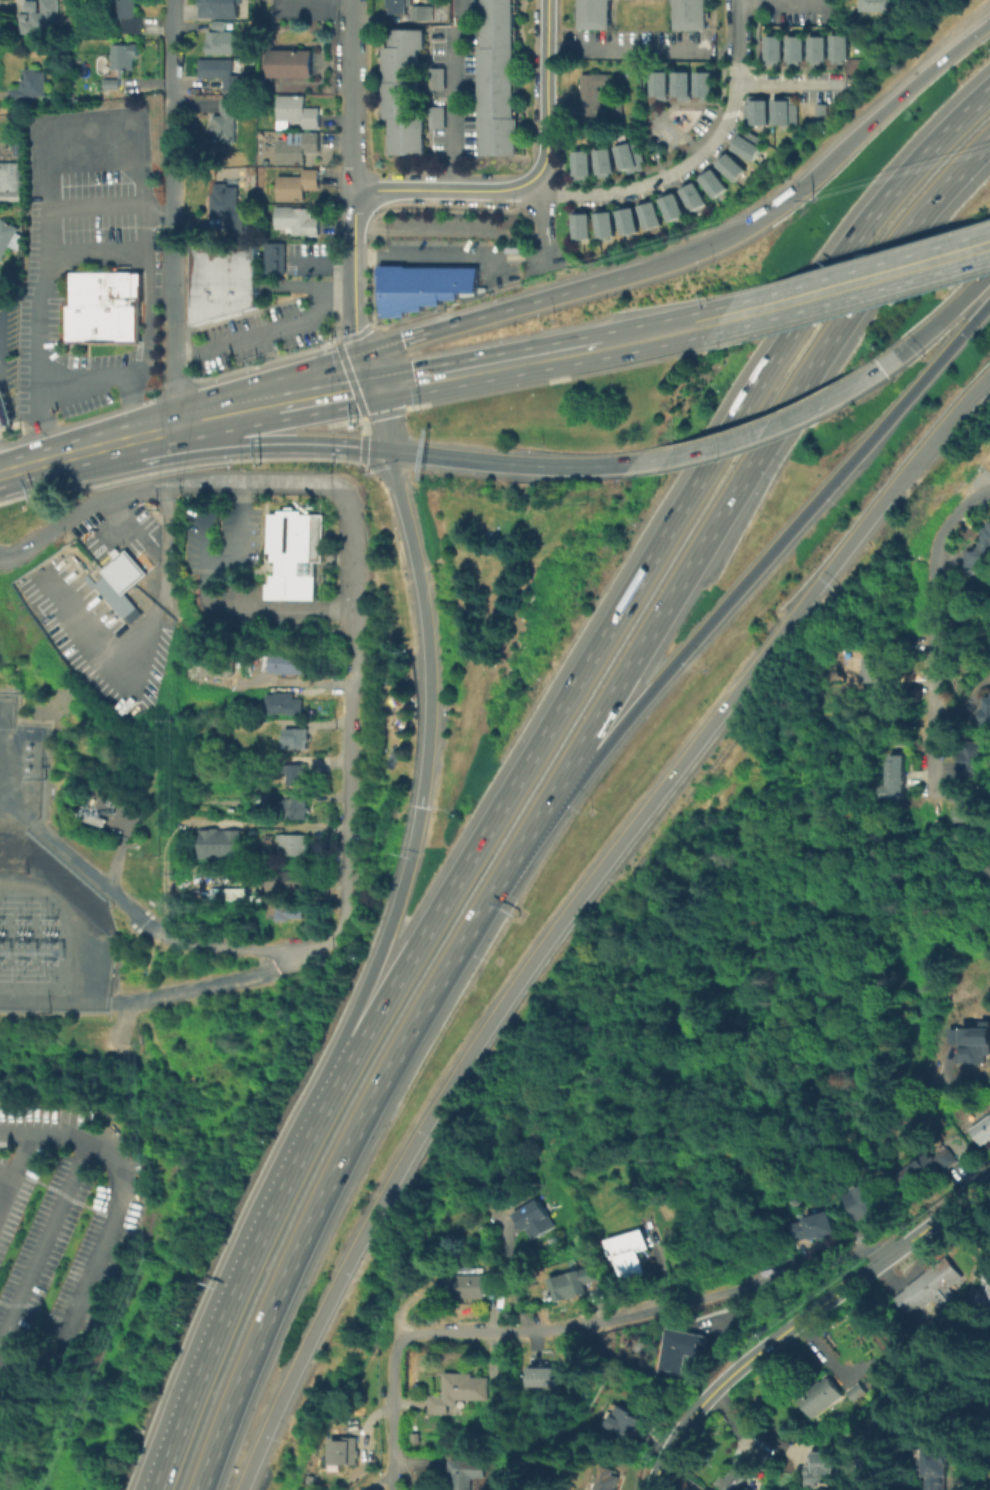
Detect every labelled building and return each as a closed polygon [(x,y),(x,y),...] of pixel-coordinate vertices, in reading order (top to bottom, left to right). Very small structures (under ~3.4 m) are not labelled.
[(42,2),(42,0),(60,0),(60,18),(51,18),(51,35),(25,35),(25,2),(42,2)] [(116,21),(116,0),(141,0),(141,34),(122,34),(122,21),(116,21)] [(201,18),(201,0),(239,0),(238,19),(201,18)] [(385,13),(385,0),(409,0),(409,13),(385,13)] [(482,117),(483,0),(519,0),(518,77),(520,77),(519,158),(484,157),(484,117),(482,117)] [(579,30),(579,0),(613,0),(613,30),(579,30)] [(674,29),(674,0),(710,0),(710,29),(674,29)] [(857,11),(856,0),(892,0),(892,11),(857,11)] [(429,20),(430,5),(410,4),(409,19),(429,20)] [(227,24),(227,34),(237,34),(237,55),(209,55),(209,34),(215,34),(215,24),(227,24)] [(426,31),(426,53),(420,53),(420,118),(386,118),(387,53),(390,53),(390,31),(426,31)] [(829,34),(847,34),(847,59),(840,59),(840,63),(829,63),(829,34)] [(763,35),(781,35),(781,60),(776,60),(776,64),(763,63),(763,35)] [(786,36),(786,64),(797,64),(797,60),(803,60),(803,36),(786,36)] [(808,36),(825,36),(825,60),(818,60),(818,65),(808,65),(808,36)] [(138,46),(137,72),(114,71),(115,45),(138,46)] [(310,49),(310,77),(266,77),(266,49),(310,49)] [(225,79),(200,79),(200,61),(235,61),(235,78),(241,78),(241,91),(225,91),(225,79)] [(49,75),(49,100),(11,100),(11,86),(25,86),(25,69),(42,69),(42,75),(49,75)] [(447,71),(447,92),(431,92),(431,71),(447,71)] [(667,71),(666,99),(655,99),(655,95),(649,96),(649,71),(667,71)] [(671,71),(689,71),(688,100),(675,100),(676,95),(671,95),(671,71)] [(693,71),(693,96),(699,96),(699,100),(711,100),(711,71),(693,71)] [(599,87),(599,104),(606,104),(606,119),(580,119),(580,76),(613,76),(613,87),(599,87)] [(121,82),(121,91),(106,91),(106,82),(121,82)] [(742,103),(745,104),(745,94),(762,95),(762,99),(766,99),(766,124),(742,124),(742,103)] [(307,97),(307,109),(320,109),(320,129),(302,129),(302,121),(289,121),(289,129),(278,129),(279,97),(307,97)] [(771,99),(788,99),(788,103),(796,103),(795,125),(771,124),(771,99)] [(216,107),(223,107),(223,101),(238,101),(237,143),(216,143),(216,107)] [(814,103),(825,103),(825,116),(814,116),(814,103)] [(432,109),(447,109),(446,130),(431,130),(432,109)] [(426,154),(393,154),(393,119),(427,119),(426,154)] [(729,141),(732,144),(730,148),(750,161),(763,141),(744,129),(743,131),(737,127),(729,141)] [(305,142),(305,135),(320,135),(320,153),(305,153),(305,166),(279,166),(279,141),(305,142)] [(613,146),(637,140),(642,160),(639,161),(641,169),(625,173),(624,169),(619,170),(613,146)] [(23,144),(23,155),(13,155),(13,144),(23,144)] [(592,149),(596,174),(598,174),(598,178),(608,177),(607,173),(613,172),(610,147),(592,149)] [(571,150),(589,150),(589,175),(571,175),(571,150)] [(711,161),(720,152),(723,155),(726,152),(745,169),(733,182),(711,161)] [(20,201),(0,200),(1,179),(0,179),(0,163),(20,163),(20,179),(20,201)] [(694,175),(704,167),(707,171),(711,168),(726,187),(712,198),(694,175)] [(278,177),(304,177),(304,171),(319,171),(319,192),(305,192),(305,203),(278,203),(278,177)] [(676,186),(687,179),(689,183),(693,181),(705,202),(690,211),(676,186)] [(221,216),(214,216),(214,187),(241,187),(241,236),(221,236),(221,216)] [(656,195),(667,190),(669,194),(673,192),(683,215),(667,222),(656,195)] [(635,201),(647,197),(649,201),(653,200),(660,224),(644,229),(635,201)] [(614,206),(627,203),(628,208),(632,207),(637,231),(620,234),(614,206)] [(592,208),(605,207),(606,211),(610,211),(613,235),(596,237),(592,208)] [(313,209),(313,219),(320,219),(320,236),(293,236),(293,228),(278,228),(278,208),(313,209)] [(571,210),(572,237),(589,237),(588,213),(582,213),(582,209),(571,210)] [(19,231),(0,262),(0,226),(3,221),(19,231)] [(192,325),(193,242),(256,243),(256,306),(192,325)] [(265,273),(265,244),(288,244),(288,274),(265,273)] [(380,317),(381,283),(376,283),(376,264),(477,266),(476,292),(458,291),(458,299),(440,299),(440,304),(422,304),(422,310),(404,310),(404,317),(380,317)] [(65,342),(66,304),(72,304),(72,270),(138,271),(138,343),(65,342)] [(267,599),(267,583),(273,583),(272,574),(279,574),(279,561),(273,561),(273,552),(269,552),(269,513),(279,513),(279,510),(287,509),(287,505),(296,505),(296,509),(304,509),(304,513),(325,513),(326,561),(316,562),(316,599),(267,599)] [(988,520),(989,520),(989,561),(980,561),(980,567),(964,567),(964,551),(976,551),(976,546),(979,546),(979,540),(983,540),(983,526),(988,526),(988,520)] [(135,606),(122,618),(92,585),(89,587),(62,558),(45,573),(37,564),(55,548),(61,555),(68,549),(83,566),(93,557),(98,562),(114,547),(120,553),(125,548),(147,572),(124,594),(135,606)] [(234,667),(234,677),(202,677),(202,667),(195,667),(195,652),(234,652),(234,667)] [(270,672),(270,654),(304,654),(304,672),(270,672)] [(874,690),(874,682),(848,681),(848,656),(881,657),(881,672),(888,672),(887,691),(874,690)] [(984,696),(989,696),(989,725),(982,725),(981,707),(984,707),(984,696)] [(268,697),(303,697),(303,717),(268,716),(268,697)] [(287,749),(287,730),(311,730),(310,749),(287,749)] [(960,776),(961,739),(985,740),(985,777),(960,776)] [(903,775),(885,775),(885,760),(887,760),(887,753),(903,753),(903,775)] [(308,767),(308,786),(286,786),(286,767),(308,767)] [(885,775),(903,775),(903,798),(880,798),(880,785),(884,785),(885,775)] [(954,822),(954,787),(984,787),(984,822),(954,822)] [(288,801),(308,801),(308,821),(288,821),(288,801)] [(199,860),(199,832),(242,832),(242,860),(199,860)] [(306,837),(306,857),(282,857),(281,837),(306,837)] [(270,891),(270,871),(312,871),(311,891),(270,891)] [(245,887),(209,887),(209,900),(245,900),(245,887)] [(234,893),(247,893),(247,906),(234,906),(234,893)] [(270,921),(270,904),(306,904),(306,921),(270,921)] [(984,1022),(989,1022),(989,1064),(959,1063),(959,1051),(964,1051),(964,1028),(984,1028),(984,1022)] [(974,1130),(989,1119),(989,1144),(986,1147),(974,1130)] [(952,1148),(961,1163),(948,1171),(940,1156),(952,1148)] [(899,1179),(927,1157),(940,1174),(912,1196),(899,1179)] [(846,1196),(879,1179),(892,1203),(859,1221),(846,1196)] [(540,1201),(557,1227),(533,1243),(516,1217),(540,1201)] [(790,1227),(830,1210),(839,1231),(816,1241),(813,1235),(796,1242),(790,1227)] [(644,1229),(651,1248),(640,1252),(648,1273),(621,1283),(606,1243),(644,1229)] [(947,1257),(966,1279),(950,1292),(957,1300),(943,1312),(934,1301),(920,1313),(917,1310),(910,1315),(898,1300),(947,1257)] [(553,1281),(598,1266),(603,1281),(584,1287),(588,1296),(561,1305),(553,1281)] [(988,1266),(982,1292),(979,1291),(976,1302),(989,1305),(989,1266),(988,1266)] [(486,1305),(452,1304),(452,1279),(497,1279),(497,1297),(486,1297),(486,1305)] [(988,1296),(989,1290),(989,1317),(974,1311),(981,1293),(988,1296)] [(661,1372),(671,1328),(712,1337),(707,1360),(689,1356),(684,1377),(661,1372)] [(531,1387),(532,1367),(560,1369),(559,1389),(531,1387)] [(448,1414),(431,1414),(431,1396),(447,1396),(447,1373),(490,1373),(490,1400),(459,1400),(459,1406),(448,1406),(448,1414)] [(832,1376),(847,1400),(814,1420),(799,1396),(832,1376)] [(868,1393),(856,1402),(849,1393),(862,1384),(868,1393)] [(623,1407),(650,1420),(641,1440),(613,1426),(623,1407)] [(332,1465),(332,1439),(358,1439),(358,1465),(332,1465)] [(744,1483),(751,1489),(721,1489),(718,1487),(754,1448),(766,1460),(744,1483)] [(952,1475),(952,1489),(931,1489),(931,1475),(925,1475),(926,1449),(956,1449),(956,1475),(952,1475)] [(811,1466),(814,1466),(816,1452),(850,1456),(846,1487),(809,1483),(811,1466)] [(475,1480),(475,1489),(455,1489),(455,1464),(489,1464),(489,1480),(475,1480)] [(627,1471),(621,1489),(600,1489),(607,1465),(627,1471)]
